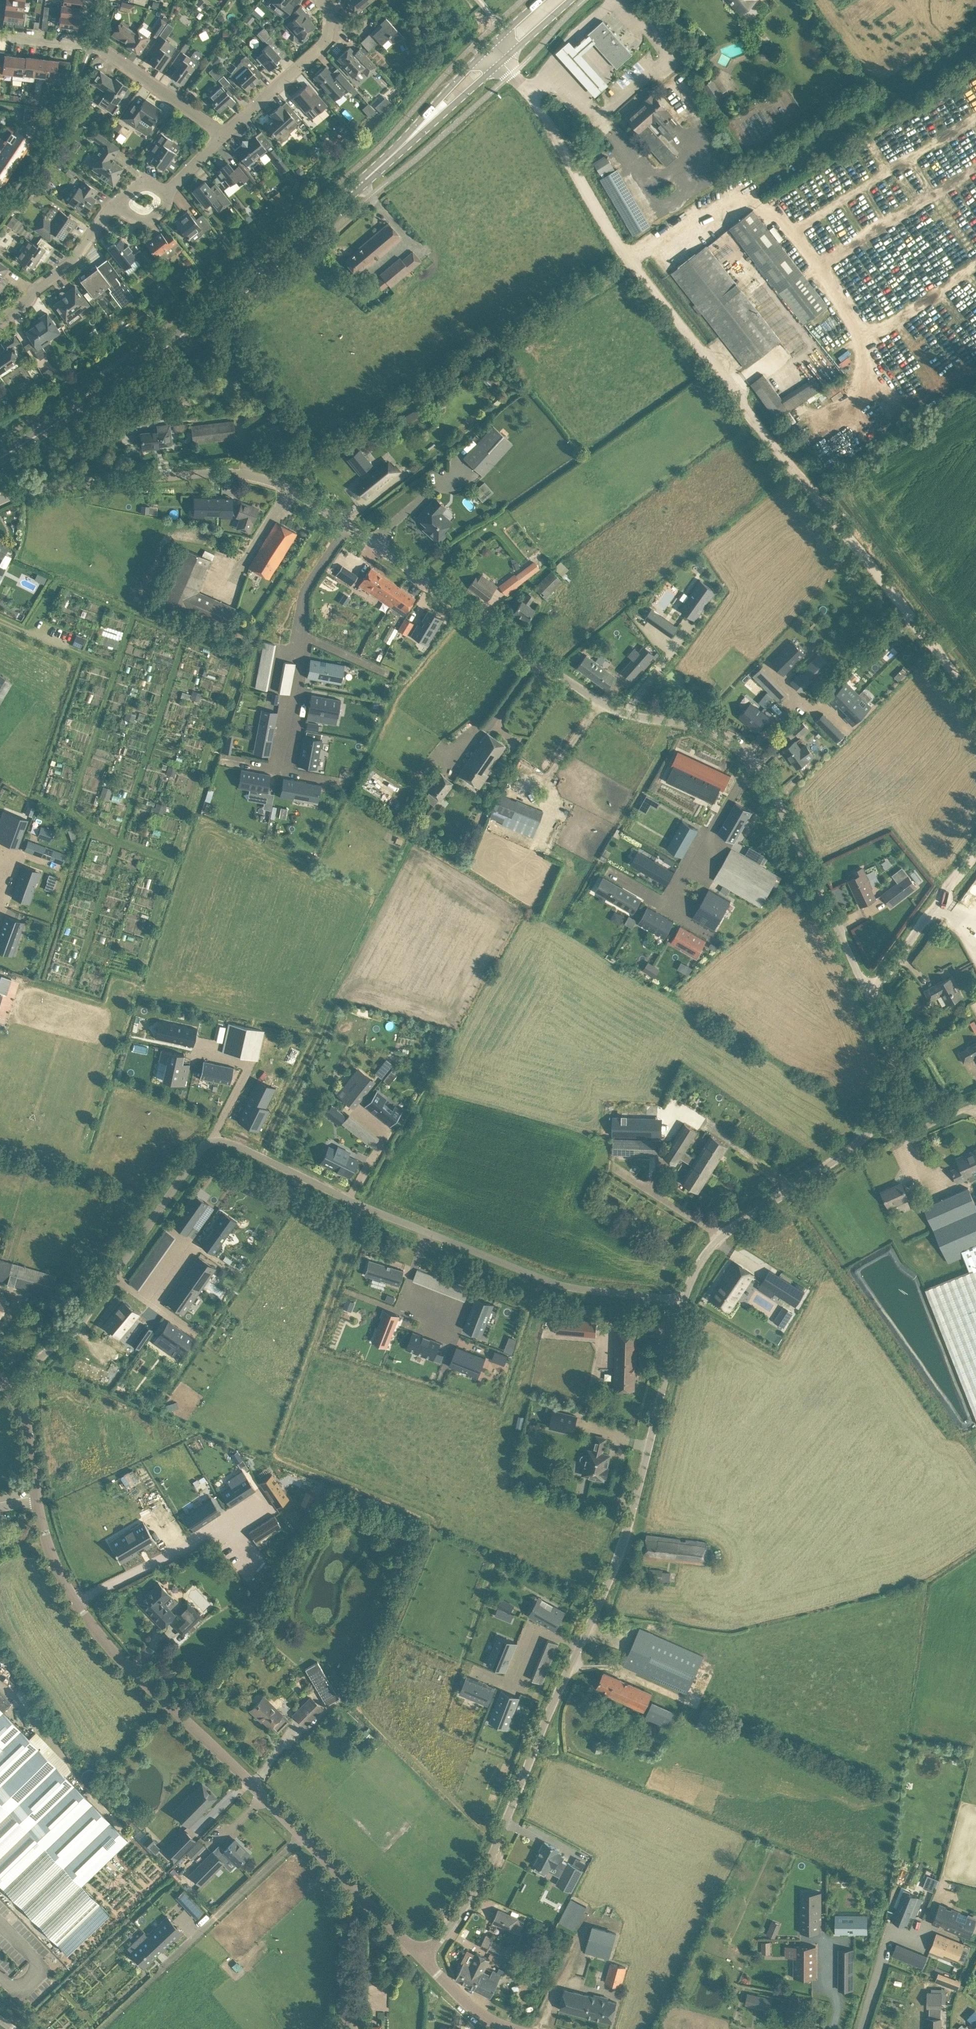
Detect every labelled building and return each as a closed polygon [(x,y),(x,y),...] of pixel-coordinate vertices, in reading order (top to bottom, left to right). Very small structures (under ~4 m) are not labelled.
[(24,10),(25,0),(22,0),(6,0),(7,0),(6,9),(24,11),(24,10)] [(203,0),(199,0),(194,5),(200,11),(207,3),(203,0)] [(288,14),(294,6),(287,1),(288,0),(272,0),(276,3),(273,8),(286,18),(288,14)] [(350,3),(347,6),(354,14),(357,12),(360,16),(366,10),(363,7),(372,0),(347,0),(350,3)] [(741,12),(754,0),(730,0),(741,12)] [(134,5),(131,4),(122,2),(120,8),(132,12),(134,5)] [(78,15),(79,7),(64,5),(62,5),(60,15),(79,17),(79,15),(78,15)] [(257,5),(251,12),(258,19),(264,12),(257,5)] [(308,15),(303,10),(300,6),(291,14),(295,18),(286,25),(295,34),(294,35),(294,39),(297,43),(301,43),(302,42),(304,41),(308,37),(306,34),(315,26),(306,16),(308,15)] [(4,16),(3,25),(17,26),(23,27),(26,11),(24,10),(24,11),(6,9),(5,16),(4,16)] [(250,24),(255,18),(250,14),(244,20),(250,24)] [(78,20),(79,17),(60,15),(59,26),(77,28),(78,20)] [(156,37),(169,18),(164,15),(162,19),(161,18),(150,33),(156,37)] [(405,37),(393,25),(386,18),(376,28),(378,30),(373,35),(381,43),(387,38),(392,43),(405,37)] [(128,26),(128,25),(121,20),(111,34),(119,39),(119,38),(128,44),(136,32),(128,26)] [(603,20),(587,35),(611,61),(614,64),(616,67),(617,68),(633,54),(632,52),(629,50),(627,47),(603,20)] [(274,28),(270,23),(266,28),(270,32),(274,28)] [(276,41),(271,35),(264,27),(258,32),(268,43),(264,47),(265,49),(260,54),(257,57),(269,70),(277,63),(275,61),(281,57),(271,45),(276,41)] [(139,54),(144,45),(150,37),(138,29),(136,32),(128,44),(127,45),(139,54)] [(274,29),(270,33),(275,38),(280,35),(274,29)] [(581,49),(593,38),(587,30),(574,41),(569,35),(556,47),(595,91),(608,79),(581,49)] [(176,46),(170,42),(171,42),(160,35),(151,48),(156,51),(149,61),(161,69),(171,54),(176,46)] [(373,46),(372,45),(365,38),(361,42),(369,50),(373,46)] [(186,42),(181,50),(184,52),(190,45),(186,42)] [(770,46),(770,55),(778,56),(779,47),(770,46)] [(377,66),(375,64),(368,57),(363,61),(349,47),(337,58),(354,76),(354,75),(359,80),(361,80),(364,77),(364,74),(360,70),(363,67),(369,74),(377,66)] [(191,55),(190,56),(184,52),(181,50),(172,63),(177,67),(171,76),(183,84),(194,67),(197,66),(199,63),(198,60),(202,56),(201,52),(197,50),(194,50),(191,55)] [(17,56),(13,55),(12,56),(5,55),(5,52),(0,51),(0,75),(2,76),(3,73),(4,73),(13,75),(12,78),(14,79),(17,56)] [(418,63),(424,61),(421,53),(420,53),(420,52),(415,54),(415,55),(414,56),(418,63)] [(215,65),(221,59),(216,55),(210,61),(215,65)] [(259,79),(259,78),(252,71),(257,67),(246,55),(241,59),(241,60),(230,74),(235,80),(236,79),(247,90),(259,79)] [(25,80),(28,57),(26,57),(26,58),(18,57),(18,56),(17,56),(14,79),(25,80)] [(36,76),(39,57),(34,57),(34,58),(28,57),(25,80),(34,81),(35,76),(36,76)] [(47,77),(49,60),(40,59),(40,58),(39,57),(36,76),(47,77)] [(64,82),(65,72),(69,73),(70,61),(56,60),(56,61),(49,60),(47,77),(56,78),(56,81),(64,82)] [(353,85),(346,78),(340,70),(334,75),(326,66),(313,77),(328,93),(334,100),(344,93),(353,85)] [(116,78),(113,81),(111,80),(112,79),(100,70),(92,82),(106,92),(98,103),(113,113),(119,105),(117,103),(128,86),(116,78)] [(218,80),(224,86),(229,81),(223,75),(218,80)] [(712,100),(723,93),(713,79),(703,86),(712,100)] [(231,93),(228,89),(227,89),(226,90),(222,85),(209,97),(214,102),(212,103),(219,112),(228,103),(231,106),(236,102),(229,95),(231,93)] [(327,105),(323,101),(316,93),(312,97),(304,88),(292,98),(298,105),(299,104),(305,111),(311,106),(317,114),(327,105)] [(33,102),(33,98),(31,98),(31,94),(28,93),(28,97),(23,97),(22,101),(33,102)] [(683,127),(659,101),(653,93),(645,100),(648,103),(636,114),(634,111),(631,114),(633,116),(629,120),(639,131),(637,133),(643,140),(648,145),(658,157),(666,166),(677,156),(669,147),(659,136),(664,131),(670,138),(683,127)] [(386,96),(375,106),(381,112),(391,102),(386,96)] [(152,124),(156,119),(161,110),(145,99),(139,108),(133,103),(122,117),(134,126),(141,117),(152,124)] [(370,102),(363,108),(371,117),(377,111),(370,102)] [(295,111),(291,115),(285,108),(284,109),(280,105),(270,114),(274,118),(266,125),(272,131),(271,132),(276,138),(277,137),(280,141),(285,140),(288,137),(289,133),(297,126),(297,122),(302,119),(295,111)] [(37,121),(37,117),(42,117),(43,110),(25,108),(23,119),(37,121)] [(114,129),(118,132),(122,125),(118,123),(114,129)] [(166,132),(170,127),(165,124),(161,129),(166,132)] [(2,185),(32,140),(9,125),(0,138),(0,184),(2,185)] [(110,141),(102,135),(92,129),(88,135),(93,139),(93,138),(102,144),(94,156),(98,159),(93,166),(99,171),(97,174),(113,185),(120,175),(118,174),(122,167),(111,160),(116,152),(107,146),(110,141)] [(173,141),(161,132),(152,145),(158,149),(150,160),(163,169),(175,152),(169,148),(173,141)] [(279,153),(273,146),(267,138),(261,143),(254,134),(247,139),(247,140),(242,145),(241,144),(234,149),(247,166),(256,159),(255,158),(259,155),(260,156),(267,150),(284,172),(290,166),(279,153)] [(616,170),(609,157),(608,156),(595,164),(604,177),(602,178),(635,234),(650,225),(618,169),(616,170)] [(248,178),(247,176),(240,168),(236,172),(228,162),(215,172),(221,180),(224,178),(230,184),(235,180),(239,185),(248,178)] [(97,190),(89,184),(84,181),(79,188),(75,184),(64,199),(68,202),(85,213),(95,199),(92,197),(97,190)] [(227,197),(224,193),(218,186),(212,190),(205,181),(192,190),(199,198),(205,206),(211,201),(216,206),(227,197)] [(32,187),(25,198),(29,201),(37,190),(32,187)] [(269,199),(274,204),(283,197),(279,192),(269,199)] [(77,222),(69,216),(58,209),(51,220),(43,216),(35,228),(50,239),(54,233),(62,239),(70,228),(72,229),(77,222)] [(779,291),(803,273),(753,209),(730,228),(779,291)] [(211,226),(208,222),(202,214),(195,220),(188,211),(174,222),(188,239),(199,231),(202,234),(211,226)] [(253,219),(249,214),(244,218),(248,223),(253,219)] [(401,237),(395,230),(388,222),(359,247),(360,248),(345,261),(355,273),(364,265),(366,267),(401,237)] [(249,228),(244,227),(241,230),(242,234),(246,236),(250,233),(249,228)] [(182,248),(176,240),(170,232),(164,237),(161,232),(146,244),(152,252),(157,258),(159,260),(162,260),(167,257),(169,257),(176,252),(176,253),(182,248)] [(723,235),(710,244),(716,253),(729,244),(723,235)] [(53,246),(45,240),(42,238),(36,246),(27,239),(16,255),(14,257),(24,265),(26,263),(32,267),(39,257),(43,260),(53,246)] [(148,260),(146,257),(140,249),(134,254),(121,239),(116,243),(115,242),(108,247),(114,255),(125,269),(132,263),(131,262),(136,258),(142,266),(148,260)] [(750,301),(713,253),(707,245),(681,266),(680,264),(678,266),(679,267),(672,273),(746,368),(781,340),(756,307),(750,301)] [(391,287),(421,262),(420,261),(421,260),(413,251),(413,252),(412,251),(402,260),(400,257),(380,274),(382,276),(375,282),(382,290),(388,284),(391,287)] [(119,274),(113,267),(108,259),(97,267),(96,265),(86,273),(86,272),(79,277),(85,285),(88,290),(84,293),(89,300),(93,298),(94,299),(102,294),(100,291),(107,286),(111,291),(109,292),(122,308),(136,297),(124,281),(120,283),(116,277),(119,274)] [(8,280),(1,276),(3,274),(4,274),(8,268),(0,262),(0,291),(8,280)] [(90,305),(81,293),(75,285),(60,297),(61,298),(54,304),(67,322),(90,305)] [(60,332),(59,331),(54,323),(46,328),(41,321),(26,331),(32,340),(31,341),(34,345),(31,347),(40,359),(45,356),(46,352),(42,346),(51,341),(50,339),(60,332)] [(109,333),(105,327),(100,331),(104,337),(109,333)] [(19,341),(14,334),(3,342),(8,348),(0,354),(0,373),(23,358),(14,346),(19,342),(19,341)] [(845,365),(855,359),(850,351),(840,357),(845,365)] [(49,368),(43,372),(46,378),(53,373),(49,368)] [(766,373),(753,383),(779,419),(823,387),(816,377),(785,399),(766,373)] [(488,386),(493,382),(488,376),(483,381),(488,386)] [(409,415),(411,420),(419,416),(417,411),(409,415)] [(285,433),(277,417),(251,430),(259,447),(285,433)] [(236,438),(234,428),(234,421),(191,426),(193,443),(236,438)] [(171,444),(170,429),(169,424),(151,426),(152,431),(141,432),(143,449),(152,448),(152,446),(171,444)] [(483,476),(487,472),(513,443),(492,425),(463,457),(483,476)] [(360,475),(372,464),(360,449),(347,459),(360,475)] [(400,471),(395,464),(386,471),(381,465),(364,479),(366,481),(358,488),(365,497),(375,490),(371,486),(379,479),(383,483),(390,477),(391,478),(400,471)] [(484,481),(473,491),(482,501),(493,491),(484,481)] [(221,513),(222,498),(195,497),(195,509),(204,509),(204,513),(221,513)] [(425,510),(418,518),(426,525),(425,526),(429,530),(428,532),(438,541),(445,534),(446,533),(444,531),(449,525),(442,519),(442,512),(446,507),(435,497),(423,509),(425,510)] [(239,511),(231,508),(232,498),(222,498),(221,513),(231,513),(231,512),(243,516),(239,528),(249,531),(258,508),(242,502),(239,511)] [(141,505),(140,513),(149,514),(150,506),(141,505)] [(270,580),(297,533),(276,521),(250,568),(270,580)] [(3,556),(4,553),(9,544),(0,540),(0,561),(3,556)] [(514,569),(519,567),(517,561),(515,558),(511,560),(512,563),(512,564),(514,569)] [(561,561),(555,567),(563,574),(569,568),(561,561)] [(343,565),(336,575),(340,579),(347,568),(343,565)] [(533,573),(530,568),(528,566),(524,569),(524,568),(515,575),(515,574),(499,586),(505,594),(506,594),(508,596),(512,593),(510,590),(518,584),(520,586),(523,585),(521,582),(533,573)] [(403,615),(415,598),(370,568),(361,581),(373,589),(370,592),(403,615)] [(551,570),(534,587),(547,600),(553,595),(551,593),(562,581),(551,570)] [(684,571),(652,595),(660,606),(692,581),(684,571)] [(497,586),(490,580),(482,574),(478,579),(476,577),(469,587),(486,600),(497,586)] [(682,606),(680,609),(696,620),(698,617),(715,594),(717,591),(701,579),(698,582),(682,606)] [(217,619),(225,598),(222,597),(225,591),(209,585),(201,605),(209,608),(207,615),(217,619)] [(526,621),(532,613),(534,610),(528,605),(533,597),(528,593),(522,601),(521,600),(513,612),(526,621)] [(652,608),(645,618),(647,620),(669,635),(671,637),(679,627),(652,608)] [(427,645),(443,619),(427,610),(421,619),(424,621),(421,625),(417,622),(410,635),(427,645)] [(405,618),(398,629),(407,635),(414,623),(405,618)] [(619,622),(609,631),(616,639),(626,631),(619,622)] [(74,644),(84,647),(88,637),(78,634),(74,644)] [(382,661),(387,648),(376,643),(378,639),(368,635),(360,653),(374,660),(376,658),(382,661)] [(816,650),(822,643),(817,639),(811,646),(816,650)] [(265,641),(256,687),(268,689),(277,643),(265,641)] [(805,653),(793,641),(787,646),(782,651),(781,652),(782,652),(776,657),(776,658),(772,662),(772,661),(771,662),(780,671),(781,670),(784,674),(783,675),(784,675),(806,653),(805,653)] [(645,646),(629,663),(638,671),(642,667),(644,668),(651,661),(649,659),(654,654),(645,646)] [(800,691),(829,662),(820,653),(820,652),(790,681),(791,682),(797,688),(800,691)] [(607,668),(598,662),(587,654),(577,667),(607,689),(617,676),(606,669),(607,668)] [(340,673),(342,664),(344,665),(345,664),(344,664),(310,658),(310,659),(312,659),(310,667),(309,667),(307,677),(319,680),(319,679),(319,678),(329,680),(328,681),(341,684),(341,683),(337,682),(339,673),(340,673)] [(284,660),(280,691),(292,693),(295,662),(284,660)] [(903,667),(899,672),(903,676),(908,672),(903,667)] [(11,682),(0,675),(0,700),(11,682)] [(842,677),(825,694),(829,697),(830,698),(828,700),(836,709),(841,704),(844,707),(845,708),(859,694),(851,685),(847,681),(846,682),(845,681),(842,678),(842,677)] [(776,684),(768,692),(780,703),(787,696),(776,684)] [(199,701),(202,693),(193,690),(190,698),(199,701)] [(765,707),(773,697),(767,692),(759,702),(765,707)] [(337,717),(341,700),(311,694),(307,719),(322,721),(323,715),(337,717)] [(849,712),(844,717),(853,725),(872,706),(868,702),(860,695),(859,694),(845,708),(849,712)] [(762,725),(769,716),(769,717),(770,716),(768,714),(767,715),(763,712),(764,711),(762,710),(761,710),(760,709),(760,708),(758,707),(757,708),(752,704),(747,710),(746,709),(739,717),(739,716),(738,717),(742,720),(746,723),(749,726),(749,725),(754,729),(756,732),(757,731),(756,730),(761,724),(762,725)] [(259,723),(265,724),(263,731),(259,731),(256,749),(270,751),(277,712),(262,709),(259,723)] [(124,719),(133,722),(136,714),(127,711),(124,719)] [(823,713),(816,721),(819,724),(825,718),(824,716),(822,715),(824,713),(823,713)] [(807,729),(808,728),(803,722),(802,723),(794,730),(799,736),(807,729)] [(506,746),(504,745),(486,733),(458,773),(480,789),(481,787),(489,775),(487,774),(506,746)] [(840,733),(834,739),(837,742),(845,734),(844,734),(843,736),(841,733),(840,733)] [(315,768),(321,739),(304,736),(298,765),(315,768)] [(806,745),(801,749),(796,741),(784,749),(797,767),(808,759),(814,755),(806,745)] [(678,751),(671,766),(673,767),(680,771),(674,785),(697,795),(700,787),(717,795),(713,803),(714,803),(720,789),(724,791),(731,775),(678,751)] [(166,773),(175,776),(178,768),(169,765),(166,773)] [(267,792),(271,774),(241,769),(238,787),(239,787),(239,785),(258,788),(258,790),(267,792)] [(433,805),(438,799),(440,801),(454,784),(441,773),(427,790),(429,792),(424,798),(433,805)] [(321,784),(308,782),(291,779),(290,778),(283,777),(283,778),(287,779),(284,797),(280,796),(280,797),(293,799),(294,796),(316,800),(319,784),(321,785),(321,784)] [(103,786),(101,794),(110,797),(112,789),(103,786)] [(501,793),(500,793),(489,819),(497,821),(500,812),(507,815),(503,824),(532,836),(543,810),(506,795),(507,793),(502,791),(501,793)] [(647,795),(643,801),(651,805),(657,809),(661,803),(654,799),(647,795)] [(157,802),(154,811),(163,813),(166,805),(157,802)] [(645,802),(633,821),(640,825),(651,806),(645,802)] [(736,802),(718,833),(735,843),(752,812),(736,802)] [(17,848),(18,847),(16,846),(20,833),(22,834),(28,819),(8,812),(3,810),(0,819),(0,841),(17,848)] [(676,831),(667,848),(683,857),(690,846),(699,829),(683,820),(676,831)] [(54,831),(41,826),(37,836),(51,841),(54,831)] [(66,854),(28,840),(24,850),(62,864),(66,854)] [(750,847),(746,854),(760,863),(765,855),(750,847)] [(732,848),(714,879),(761,907),(779,875),(732,848)] [(675,871),(638,850),(630,864),(667,885),(675,871)] [(659,852),(658,854),(665,858),(663,860),(674,866),(676,862),(659,852)] [(23,866),(13,894),(29,900),(39,872),(23,866)] [(849,880),(849,881),(851,880),(857,893),(855,894),(861,906),(876,899),(864,873),(849,880)] [(49,874),(47,880),(56,883),(58,877),(49,874)] [(891,906),(917,886),(908,875),(883,895),(891,906)] [(642,898),(604,876),(603,877),(604,878),(598,889),(608,894),(606,897),(614,902),(616,903),(618,900),(624,903),(622,907),(633,913),(642,898)] [(731,901),(709,889),(709,890),(694,917),(693,917),(692,917),(692,918),(714,930),(714,929),(722,915),(718,913),(726,899),(730,901),(730,902),(731,902),(731,901)] [(668,918),(657,911),(648,906),(647,907),(648,907),(639,923),(641,921),(664,935),(663,937),(664,937),(673,922),(674,922),(674,921),(668,918)] [(25,922),(5,914),(0,928),(0,943),(15,948),(20,933),(24,922),(25,922)] [(631,915),(627,923),(634,927),(639,919),(631,915)] [(706,940),(681,925),(671,942),(692,954),(697,945),(702,948),(706,940)] [(649,972),(653,965),(649,962),(644,969),(649,972)] [(691,973),(694,965),(683,962),(680,970),(691,973)] [(659,969),(653,965),(649,972),(654,976),(659,969)] [(12,978),(2,975),(0,980),(0,992),(6,994),(12,978)] [(945,978),(924,990),(930,1001),(940,995),(939,995),(942,993),(948,1004),(962,996),(952,977),(946,980),(945,978)] [(166,1021),(162,1039),(193,1046),(193,1045),(192,1044),(195,1029),(197,1029),(197,1028),(166,1021)] [(260,1059),(266,1029),(229,1022),(223,1052),(260,1059)] [(958,1052),(964,1062),(974,1057),(973,1057),(975,1055),(975,1042),(958,1052)] [(188,1067),(181,1066),(184,1054),(162,1049),(159,1060),(167,1061),(163,1080),(184,1085),(188,1067)] [(289,1051),(282,1066),(291,1070),(298,1056),(289,1051)] [(384,1077),(394,1063),(387,1058),(377,1072),(384,1077)] [(199,1078),(200,1078),(201,1076),(230,1082),(229,1085),(230,1085),(234,1067),(233,1067),(204,1061),(204,1060),(203,1060),(199,1078)] [(353,1105),(373,1080),(360,1070),(355,1077),(353,1075),(343,1087),(347,1090),(342,1097),(353,1105)] [(248,1099),(237,1121),(259,1131),(269,1109),(268,1108),(268,1109),(266,1108),(273,1094),(272,1093),(272,1094),(264,1090),(265,1086),(257,1082),(259,1079),(258,1079),(251,1093),(248,1099)] [(376,1091),(377,1090),(364,1106),(365,1106),(365,1105),(371,1110),(371,1109),(374,1112),(390,1125),(389,1126),(390,1126),(402,1110),(401,1111),(394,1105),(392,1109),(383,1102),(386,1099),(376,1091)] [(339,1124),(345,1116),(336,1109),(330,1117),(339,1124)] [(657,1117),(614,1116),(613,1134),(656,1136),(657,1117)] [(685,1149),(691,1138),(697,1129),(685,1122),(679,1131),(673,1141),(685,1149)] [(728,1145),(720,1140),(711,1134),(696,1157),(714,1169),(728,1145)] [(658,1155),(658,1139),(613,1138),(613,1154),(658,1155)] [(676,1164),(685,1149),(673,1141),(672,1143),(665,1154),(663,1157),(676,1164)] [(325,1152),(325,1154),(323,1158),(320,1163),(350,1177),(354,1170),(353,1170),(355,1166),(355,1167),(359,1159),(346,1153),(347,1150),(338,1146),(333,1156),(325,1152)] [(957,1158),(962,1168),(953,1172),(957,1182),(969,1177),(970,1181),(975,1178),(975,1150),(957,1158)] [(699,1192),(714,1169),(696,1157),(681,1181),(699,1192)] [(229,1178),(226,1183),(232,1186),(236,1181),(230,1177),(229,1178)] [(908,1197),(906,1192),(902,1183),(882,1191),(888,1206),(908,1197)] [(247,1186),(244,1192),(250,1195),(253,1189),(247,1186)] [(969,1187),(925,1207),(949,1262),(964,1256),(970,1272),(926,1290),(975,1416),(975,1204),(969,1187)] [(187,1235),(200,1215),(206,1219),(211,1213),(205,1209),(209,1204),(194,1193),(172,1224),(187,1235)] [(910,1198),(916,1210),(923,1207),(918,1194),(910,1198)] [(616,1206),(612,1211),(620,1216),(623,1211),(616,1206)] [(215,1227),(202,1246),(214,1254),(237,1221),(222,1211),(212,1225),(215,1227)] [(164,1228),(132,1283),(143,1290),(176,1234),(164,1228)] [(213,1272),(216,1268),(216,1267),(215,1269),(198,1257),(199,1256),(182,1278),(197,1289),(200,1291),(200,1290),(197,1289),(210,1270),(213,1272)] [(0,1263),(0,1281),(49,1295),(55,1275),(1,1259),(0,1263)] [(369,1259),(368,1260),(374,1262),(370,1276),(399,1285),(403,1270),(369,1259)] [(750,1281),(754,1275),(734,1261),(720,1283),(721,1284),(711,1298),(730,1311),(736,1301),(735,1300),(748,1280),(750,1281)] [(222,1268),(217,1275),(222,1278),(227,1271),(222,1268)] [(796,1305),(804,1292),(780,1276),(771,1290),(796,1305)] [(171,1303),(182,1311),(197,1289),(182,1278),(166,1302),(170,1304),(171,1303)] [(494,1304),(493,1304),(477,1297),(476,1297),(470,1312),(471,1312),(466,1325),(465,1325),(464,1329),(464,1328),(481,1335),(482,1336),(494,1304)] [(123,1301),(103,1325),(110,1331),(111,1331),(118,1337),(138,1313),(123,1301)] [(783,1307),(778,1314),(788,1320),(793,1312),(783,1307)] [(385,1309),(374,1337),(389,1343),(400,1315),(385,1309)] [(556,1333),(596,1336),(597,1321),(558,1318),(556,1333)] [(194,1339),(194,1338),(168,1320),(168,1321),(153,1342),(153,1341),(153,1342),(162,1349),(167,1341),(175,1347),(173,1349),(182,1355),(183,1354),(182,1354),(193,1339),(194,1339)] [(144,1332),(139,1340),(144,1343),(149,1335),(144,1332)] [(413,1332),(406,1349),(407,1349),(408,1346),(434,1357),(433,1359),(434,1360),(434,1359),(441,1361),(444,1355),(437,1352),(441,1342),(440,1342),(414,1332),(413,1332)] [(636,1333),(626,1333),(616,1333),(615,1389),(635,1390),(636,1333)] [(510,1337),(504,1351),(513,1354),(517,1339),(510,1337)] [(450,1365),(449,1365),(461,1370),(463,1364),(480,1370),(485,1358),(486,1358),(486,1357),(463,1348),(462,1352),(456,1349),(452,1359),(454,1360),(452,1366),(450,1365)] [(495,1350),(492,1360),(505,1365),(508,1355),(495,1350)] [(77,1359),(73,1370),(104,1382),(109,1371),(77,1359)] [(574,1430),(577,1416),(554,1411),(551,1424),(574,1430)] [(583,1474),(594,1477),(604,1479),(604,1477),(606,1477),(608,1468),(607,1467),(610,1455),(602,1453),(606,1438),(597,1436),(594,1451),(589,1450),(588,1454),(586,1454),(583,1455),(582,1455),(581,1457),(581,1460),(583,1462),(586,1464),(583,1474)] [(237,1450),(231,1454),(240,1468),(243,1466),(246,1470),(248,1468),(237,1450)] [(231,1486),(221,1492),(230,1506),(255,1489),(242,1470),(234,1475),(239,1483),(232,1488),(231,1486)] [(272,1473),(259,1482),(261,1485),(276,1507),(289,1498),(283,1489),(281,1491),(276,1483),(278,1481),(272,1473)] [(306,1490),(301,1503),(305,1505),(309,1507),(314,1494),(311,1493),(306,1490)] [(211,1497),(184,1515),(184,1516),(186,1515),(195,1529),(193,1530),(194,1530),(221,1512),(220,1512),(211,1498),(211,1497)] [(163,1498),(150,1506),(163,1528),(176,1519),(163,1498)] [(259,1525),(249,1531),(256,1542),(275,1530),(281,1526),(281,1525),(279,1522),(274,1515),(261,1523),(263,1525),(260,1526),(259,1525)] [(131,1528),(109,1541),(113,1548),(121,1562),(156,1542),(143,1521),(131,1528)] [(707,1541),(656,1535),(647,1534),(644,1557),(653,1558),(705,1564),(705,1560),(720,1561),(721,1548),(707,1546),(707,1541)] [(671,1571),(659,1570),(649,1569),(649,1578),(670,1580),(671,1571)] [(162,1627),(169,1620),(175,1614),(163,1602),(171,1595),(159,1582),(145,1595),(138,1602),(162,1627)] [(246,1601),(245,1600),(248,1596),(244,1593),(241,1597),(236,1603),(241,1607),(246,1601)] [(502,1597),(497,1606),(504,1610),(505,1610),(510,1612),(515,1605),(502,1597)] [(185,1630),(201,1615),(187,1601),(179,1610),(184,1616),(177,1623),(185,1630)] [(546,1605),(545,1606),(539,1602),(537,1605),(536,1605),(531,1615),(529,1614),(528,1615),(554,1630),(565,1611),(564,1610),(558,1607),(557,1608),(554,1606),(552,1609),(549,1607),(547,1606),(546,1605)] [(505,1610),(502,1618),(511,1621),(514,1614),(510,1612),(505,1610)] [(704,1656),(649,1632),(640,1628),(624,1665),(687,1693),(704,1656)] [(506,1671),(518,1643),(498,1635),(495,1643),(500,1645),(497,1652),(492,1650),(486,1663),(506,1671)] [(549,1637),(533,1678),(544,1683),(560,1642),(549,1637)] [(326,1705),(339,1697),(317,1661),(305,1668),(326,1705)] [(652,1693),(613,1676),(604,1671),(597,1686),(607,1691),(606,1693),(645,1710),(652,1693)] [(486,1703),(492,1688),(468,1678),(462,1693),(486,1703)] [(67,1952),(109,1911),(81,1884),(128,1839),(83,1793),(3,1710),(11,1702),(0,1690),(0,1883),(67,1952)] [(508,1728),(520,1697),(501,1690),(489,1721),(490,1721),(491,1718),(509,1724),(507,1728),(508,1728)] [(294,1714),(305,1725),(322,1708),(311,1697),(294,1714)] [(278,1731),(285,1724),(288,1720),(272,1704),(270,1706),(262,1698),(250,1709),(257,1716),(258,1714),(270,1726),(272,1725),(278,1731)] [(674,1711),(653,1701),(645,1717),(667,1727),(674,1711)] [(366,1741),(371,1735),(369,1733),(368,1734),(366,1732),(367,1731),(365,1730),(360,1736),(366,1741)] [(643,1739),(637,1736),(632,1732),(625,1743),(637,1750),(643,1739)] [(600,1752),(603,1743),(595,1740),(592,1749),(600,1752)] [(208,1788),(204,1785),(202,1783),(190,1795),(191,1796),(175,1812),(188,1825),(204,1809),(203,1808),(206,1805),(207,1806),(216,1797),(211,1792),(210,1793),(206,1789),(208,1788)] [(173,1862),(186,1849),(175,1838),(163,1851),(173,1862)] [(237,1863),(241,1859),(248,1852),(244,1848),(242,1848),(235,1841),(236,1840),(235,1840),(219,1857),(213,1851),(196,1868),(189,1874),(204,1888),(210,1882),(207,1879),(224,1862),(231,1869),(237,1863)] [(558,1851),(559,1848),(545,1841),(538,1854),(540,1855),(535,1864),(537,1865),(534,1869),(545,1875),(547,1870),(551,1863),(555,1866),(556,1864),(565,1869),(557,1883),(571,1891),(583,1869),(568,1862),(568,1863),(563,1860),(565,1856),(561,1854),(562,1853),(558,1851)] [(190,1849),(186,1852),(193,1858),(196,1855),(190,1849)] [(933,1891),(938,1879),(930,1875),(925,1888),(933,1891)] [(915,1917),(923,1898),(910,1893),(910,1891),(905,1902),(900,1900),(897,1908),(896,1908),(896,1909),(897,1909),(892,1920),(906,1926),(909,1919),(908,1919),(910,1915),(915,1917)] [(821,1915),(821,1893),(808,1893),(808,1894),(802,1894),(802,1920),(800,1920),(800,1931),(819,1931),(820,1920),(817,1920),(817,1915),(821,1915)] [(189,1895),(183,1900),(188,1906),(194,1900),(189,1895)] [(573,1897),(560,1920),(576,1929),(588,1905),(573,1897)] [(947,1906),(940,1903),(932,1923),(939,1926),(941,1922),(945,1924),(944,1928),(969,1938),(971,1933),(973,1933),(975,1925),(975,1923),(966,1919),(968,1915),(952,1908),(951,1909),(947,1907),(947,1906)] [(518,1917),(507,1913),(498,1909),(493,1921),(513,1930),(518,1917)] [(836,1915),(836,1914),(835,1914),(835,1933),(836,1933),(836,1932),(867,1932),(867,1933),(868,1933),(868,1914),(867,1914),(867,1920),(856,1920),(857,1915),(845,1915),(836,1915)] [(172,1923),(173,1922),(167,1915),(159,1923),(161,1924),(156,1929),(154,1927),(147,1934),(160,1949),(162,1951),(166,1948),(166,1947),(168,1945),(168,1946),(170,1945),(169,1944),(171,1942),(171,1943),(173,1941),(172,1941),(174,1939),(175,1940),(183,1932),(177,1926),(175,1927),(172,1923)] [(586,1952),(609,1958),(616,1933),(593,1926),(586,1952)] [(774,1937),(777,1931),(769,1928),(767,1934),(774,1937)] [(958,1958),(964,1944),(937,1932),(930,1950),(943,1955),(945,1953),(958,1958)] [(147,1934),(147,1935),(146,1934),(141,1938),(139,1937),(131,1945),(128,1947),(131,1951),(130,1952),(144,1967),(157,1955),(155,1954),(160,1949),(147,1934)] [(488,1950),(509,1960),(514,1950),(493,1939),(488,1950)] [(763,1952),(772,1952),(772,1940),(762,1941),(763,1952)] [(894,1955),(925,1967),(930,1956),(899,1943),(894,1955)] [(816,1957),(816,1945),(786,1945),(786,1957),(794,1957),(800,1957),(799,1965),(794,1965),(794,1977),(813,1977),(813,1957),(816,1957)] [(855,1948),(840,1948),(840,1989),(855,1989),(855,1948)] [(490,1959),(485,1956),(476,1952),(470,1964),(464,1962),(456,1978),(474,1988),(484,1970),(485,1971),(490,1959)] [(520,1965),(511,1960),(505,1971),(514,1976),(520,1965)] [(606,1982),(621,1986),(626,1966),(611,1962),(606,1982)] [(491,1974),(485,1971),(484,1970),(474,1988),(491,1996),(502,1975),(493,1970),(491,1974)] [(524,1981),(537,1989),(543,1977),(530,1970),(524,1981)] [(958,1990),(960,1984),(952,1981),(950,1987),(958,1990)] [(565,1988),(560,2009),(612,2022),(617,2002),(608,2000),(609,1997),(602,1995),(601,1998),(565,1988)] [(942,2007),(942,2003),(942,1991),(927,1990),(927,2007),(942,2007)] [(748,1993),(745,2004),(771,2009),(773,1998),(748,1993)] [(745,2010),(742,2023),(748,2025),(751,2011),(745,2010)] [(975,2010),(968,2017),(971,2020),(965,2027),(967,2028),(974,2028),(975,2028),(975,2011),(975,2010)] [(941,2017),(929,2017),(926,2017),(926,2028),(942,2028),(942,2017),(941,2017)]
